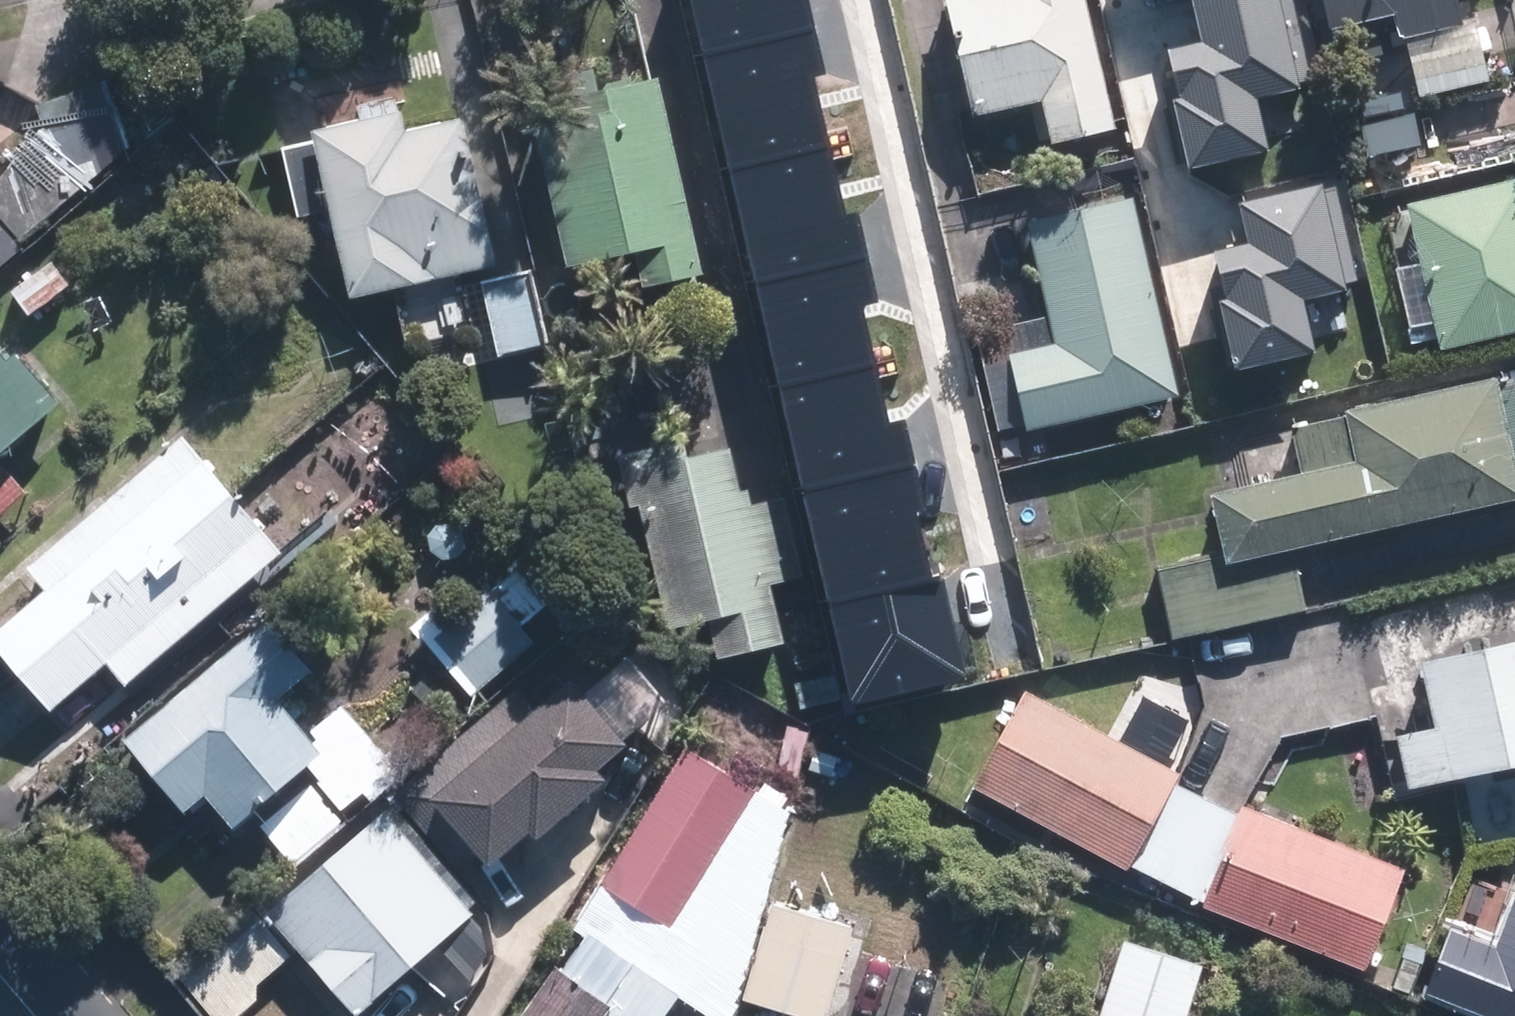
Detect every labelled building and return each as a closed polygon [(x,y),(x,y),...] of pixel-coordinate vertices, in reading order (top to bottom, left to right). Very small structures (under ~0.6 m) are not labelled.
[(1091,0),(939,0),(948,39),(955,37),(973,116),(1043,100),(1053,143),(1120,128),(1091,0)] [(1291,0),(1147,0),(1165,75),(1234,59),(1245,103),(1311,88),(1291,0)] [(1460,0),(1325,0),(1331,28),(1399,13),(1417,93),(1488,78),(1475,15),(1464,18),(1460,0)] [(777,302),(869,281),(861,247),(908,236),(865,52),(860,53),(856,35),(722,66),(777,302)] [(660,75),(555,100),(560,125),(537,131),(567,267),(635,252),(643,283),(704,270),(660,75)] [(105,78),(37,101),(63,180),(95,170),(89,154),(126,142),(105,78)] [(407,128),(402,106),(312,128),(313,132),(277,141),(293,209),(329,201),(349,294),(494,261),(461,116),(407,128)] [(1407,202),(1441,349),(1514,332),(1514,177),(1407,202)] [(1177,393),(1133,196),(1027,221),(1055,341),(1008,352),(1026,428),(1177,393)] [(14,246),(0,228),(0,257),(14,246)] [(53,257),(11,285),(27,308),(69,279),(53,257)] [(524,263),(476,274),(495,350),(542,339),(524,263)] [(956,391),(942,332),(899,341),(913,402),(867,413),(891,511),(898,508),(902,525),(964,510),(960,493),(989,486),(966,390),(956,391)] [(0,347),(0,452),(62,397),(19,349),(10,358),(0,347)] [(1498,383),(1497,377),(1291,422),(1302,471),(1212,492),(1225,547),(1153,562),(1168,634),(1301,606),(1289,549),(1514,499),(1514,379),(1498,383)] [(863,417),(784,437),(806,533),(885,514),(863,417)] [(283,546),(181,428),(25,561),(44,583),(0,621),(0,645),(50,703),(103,657),(124,683),(283,546)] [(636,498),(665,623),(705,614),(714,652),(781,636),(766,576),(799,569),(780,490),(740,500),(728,445),(687,454),(682,432),(615,447),(628,499),(636,498)] [(27,490),(0,460),(0,514),(27,490)] [(538,540),(452,616),(437,598),(410,621),(472,692),(535,637),(522,623),(571,580),(538,540)] [(268,616),(125,737),(186,808),(205,792),(234,827),(324,751),(278,699),(313,668),(268,616)] [(1439,722),(1398,732),(1412,790),(1514,765),(1514,636),(1423,657),(1439,722)] [(837,673),(797,681),(802,708),(843,698),(837,673)] [(517,681),(391,788),(448,857),(473,835),(494,861),(536,823),(543,832),(611,774),(604,765),(633,740),(576,674),(538,706),(517,681)] [(1131,859),(1174,777),(1180,766),(1026,684),(973,783),(1127,865),(1131,859)] [(316,781),(337,806),(356,790),(362,796),(393,770),(339,704),(310,729),(338,763),(316,781)] [(1174,777),(1131,859),(1208,897),(1240,809),(1174,777)] [(258,823),(290,859),(340,817),(310,779),(258,823)] [(477,906),(387,801),(269,903),(358,1008),(477,906)] [(1208,897),(1206,901),(1372,964),(1409,862),(1244,802),(1240,809),(1208,897)] [(751,997),(814,1015),(831,1015),(860,922),(781,898),(751,997)] [(1493,1015),(1514,1015),(1514,900),(1499,941),(1457,925),(1432,993),(1493,1015)] [(744,926),(705,912),(680,977),(676,975),(666,1000),(650,992),(641,1015),(726,1015),(732,995),(719,991),(744,926)] [(614,1000),(608,996),(635,958),(590,928),(563,966),(559,961),(520,1015),(603,1015),(614,1000)] [(1097,1015),(1183,1015),(1201,958),(1119,933),(1094,1015),(1097,1015)]
